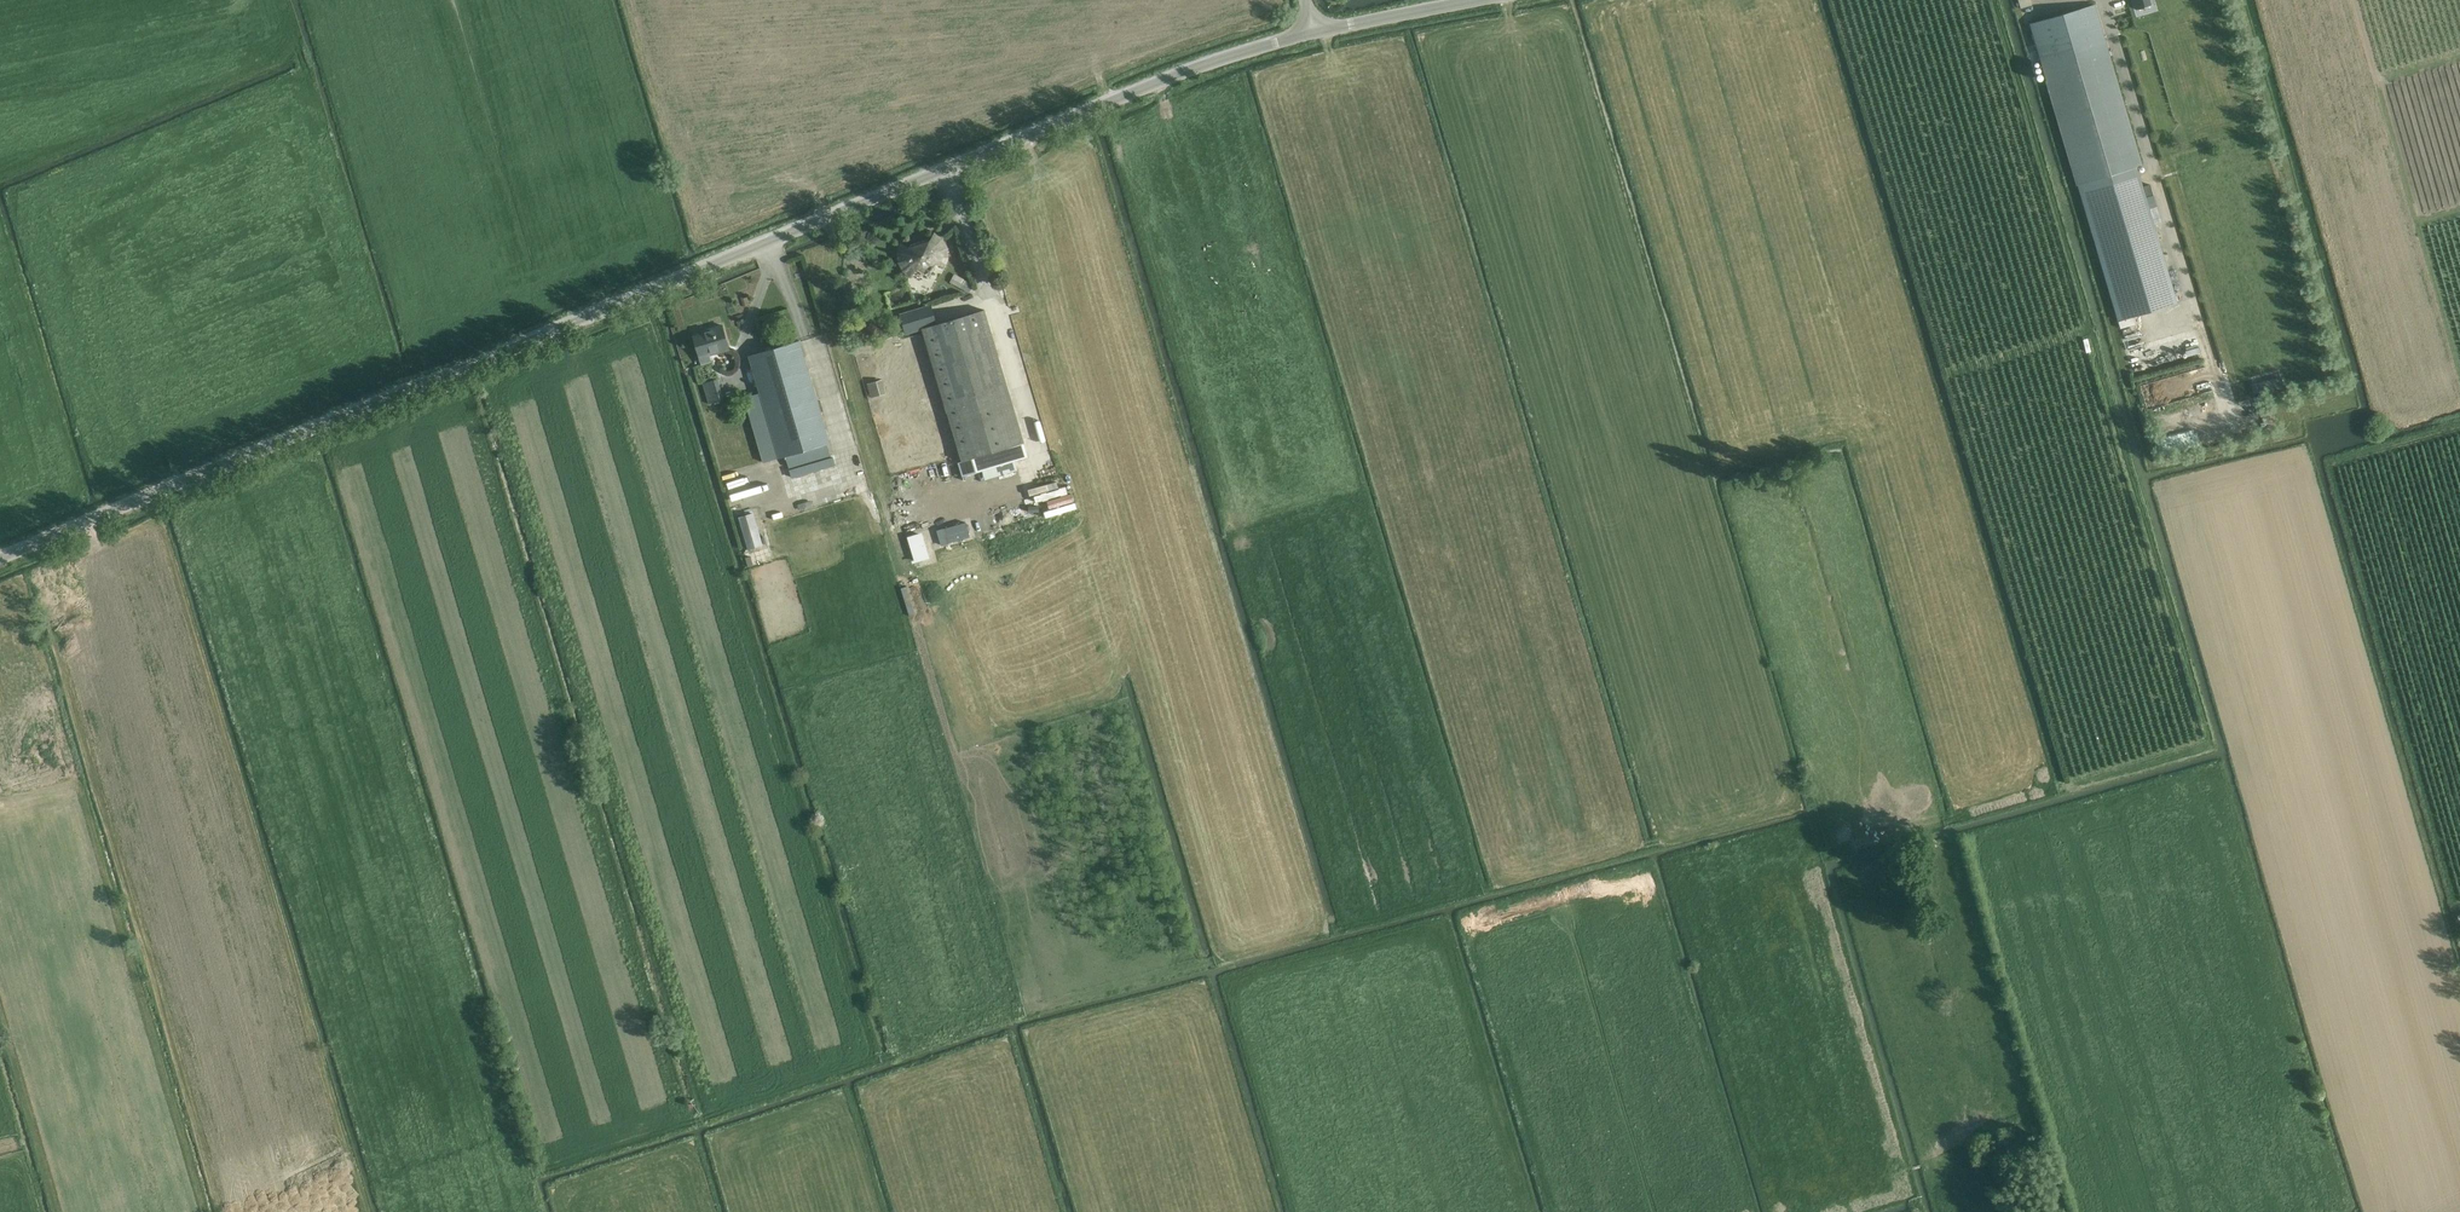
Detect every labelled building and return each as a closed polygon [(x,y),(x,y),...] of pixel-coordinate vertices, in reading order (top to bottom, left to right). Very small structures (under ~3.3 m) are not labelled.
[(2137,9),(2137,10),(2151,6),(2151,5),(2150,5),(2149,0),(2135,0),(2137,9)] [(2094,3),(2029,23),(2117,320),(2177,303),(2136,167),(2142,165),(2094,3)] [(911,277),(915,269),(929,276),(936,263),(944,267),(948,257),(946,248),(942,239),(934,232),(929,241),(908,246),(901,243),(898,253),(899,262),(903,271),(911,277)] [(954,274),(950,282),(969,293),(973,284),(954,274)] [(905,332),(936,322),(930,304),(899,314),(905,332)] [(922,328),(961,461),(958,462),(962,476),(976,472),(972,458),(1024,442),(985,309),(922,328)] [(701,364),(710,361),(709,355),(717,353),(716,350),(728,347),(722,325),(712,328),(712,331),(694,336),(701,364)] [(778,458),(786,456),(789,467),(831,456),(827,444),(830,443),(800,340),(748,355),(778,458)] [(718,399),(724,398),(720,376),(713,378),(718,399)] [(2284,386),(2282,376),(2273,379),(2275,388),(2284,386)] [(712,379),(701,382),(708,404),(718,401),(712,379)] [(882,379),(867,383),(871,397),(886,393),(882,379)] [(2266,409),(2264,397),(2240,400),(2241,412),(2266,409)] [(752,513),(737,518),(748,549),(762,544),(752,513)]
